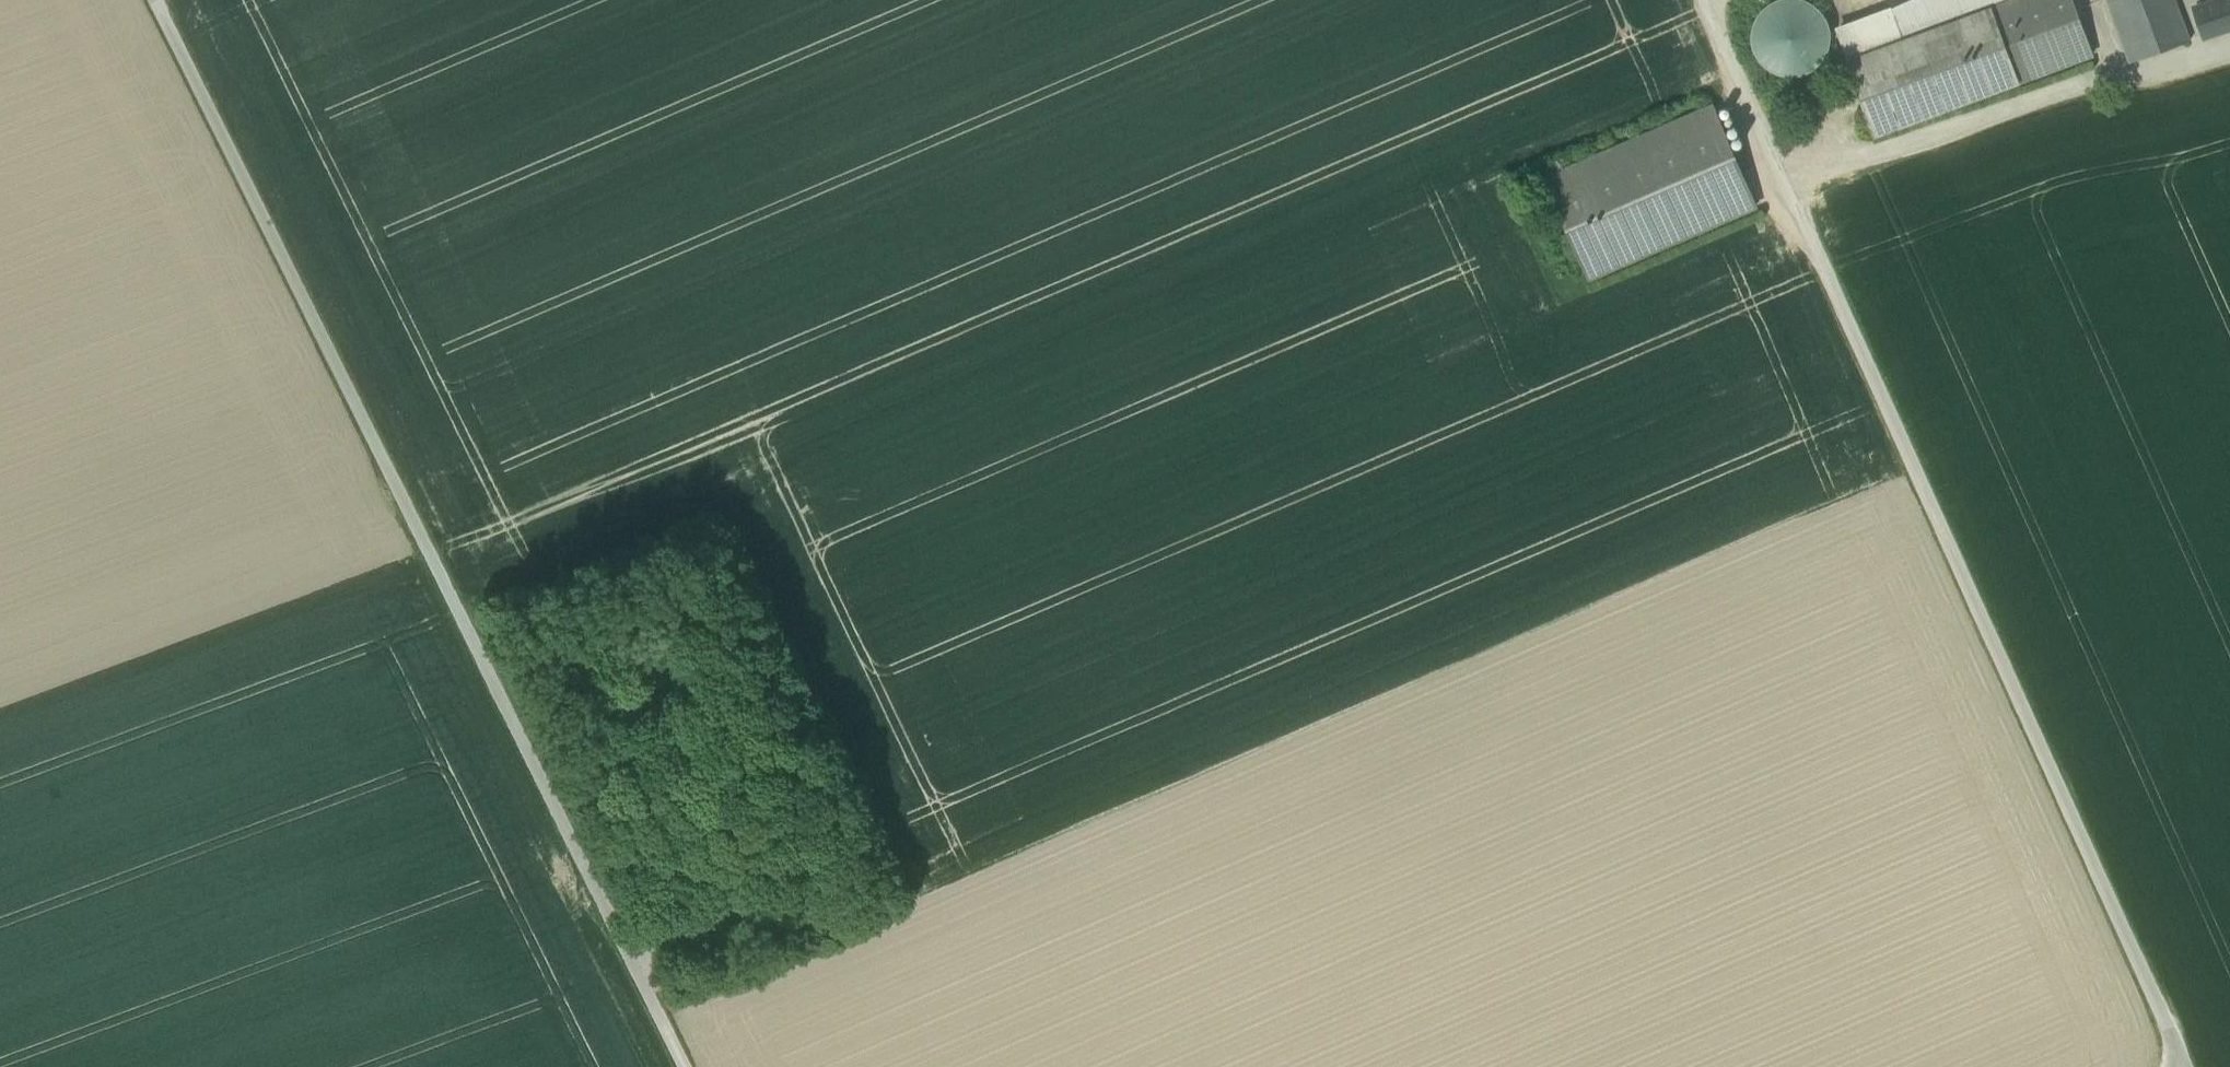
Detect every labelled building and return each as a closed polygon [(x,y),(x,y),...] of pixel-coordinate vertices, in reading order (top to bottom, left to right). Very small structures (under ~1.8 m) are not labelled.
[(1766,5),(1757,17),(1752,32),(1753,47),(1760,60),(1772,70),(1787,75),(1802,73),(1815,66),(1825,55),(1830,40),(1829,25),(1821,11),(1810,2),(1805,0),(1777,0),(1766,5)] [(1847,61),(2012,0),(1909,0),(1837,33),(1847,61)] [(1875,136),(2093,55),(2073,0),(2012,0),(1847,61),(1875,136)] [(2190,41),(2180,14),(2174,0),(2107,0),(2130,62),(2190,41)] [(2196,8),(2205,35),(2229,27),(2229,0),(2220,0),(2196,8)] [(1547,177),(1590,278),(1757,206),(1713,106),(1547,177)]
